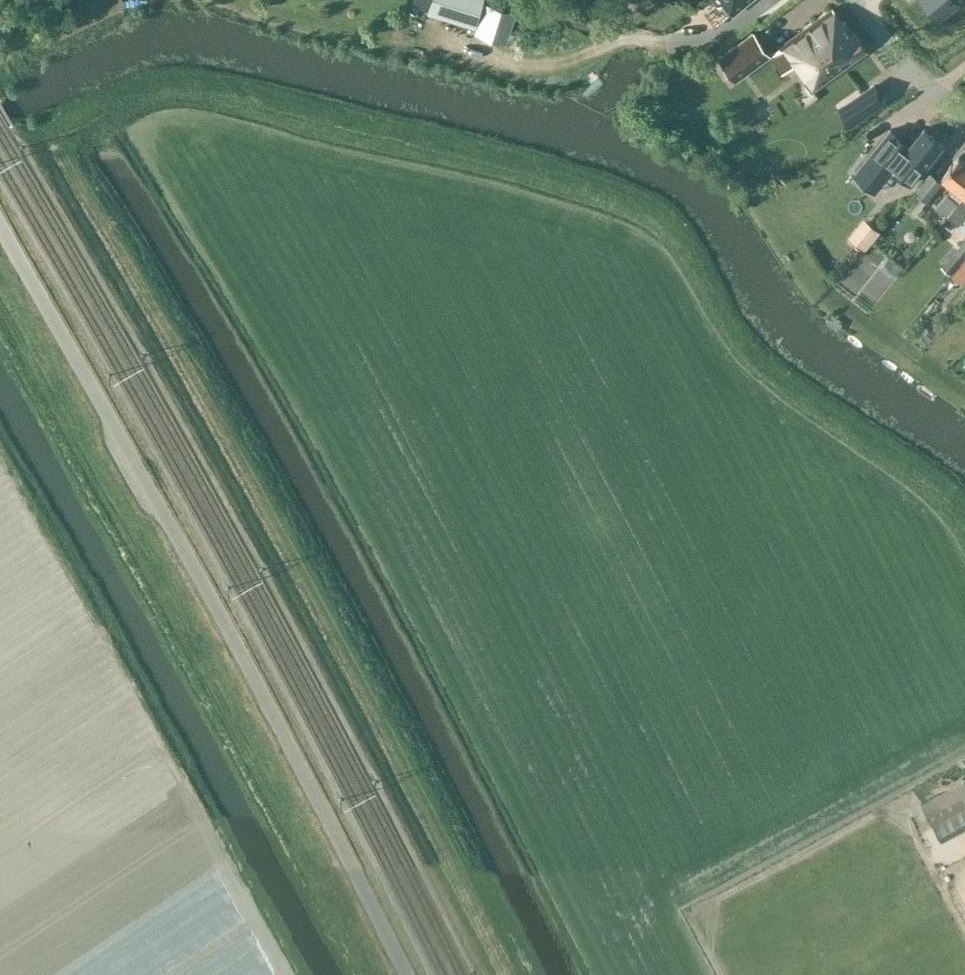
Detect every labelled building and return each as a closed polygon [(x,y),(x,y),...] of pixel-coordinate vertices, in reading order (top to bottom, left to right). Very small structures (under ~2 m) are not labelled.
[(427,11),(474,26),(483,0),(431,0),(427,11)] [(722,1),(732,14),(749,0),(715,0),(718,4),(722,1)] [(943,12),(957,0),(933,0),(943,12)] [(485,1),(475,32),(506,42),(515,11),(485,1)] [(780,47),(811,90),(865,51),(832,9),(780,47)] [(735,81),(771,55),(753,31),(717,57),(735,81)] [(872,86),(841,107),(852,124),(884,103),(872,86)] [(924,166),(926,167),(944,144),(925,128),(905,151),(906,152),(903,156),(883,139),(863,163),(887,182),(892,176),(906,187),(924,166)] [(964,196),(964,161),(960,157),(942,177),(954,187),(937,207),(948,216),(949,215),(964,196)] [(925,180),(916,192),(926,200),(928,201),(943,183),(931,173),(925,180)] [(964,196),(949,215),(960,224),(964,218),(964,196)] [(954,251),(964,259),(964,237),(954,251)] [(953,274),(959,279),(964,272),(964,260),(964,259),(953,274)] [(921,802),(932,824),(934,824),(942,840),(964,829),(964,794),(949,802),(944,791),(921,802)]
